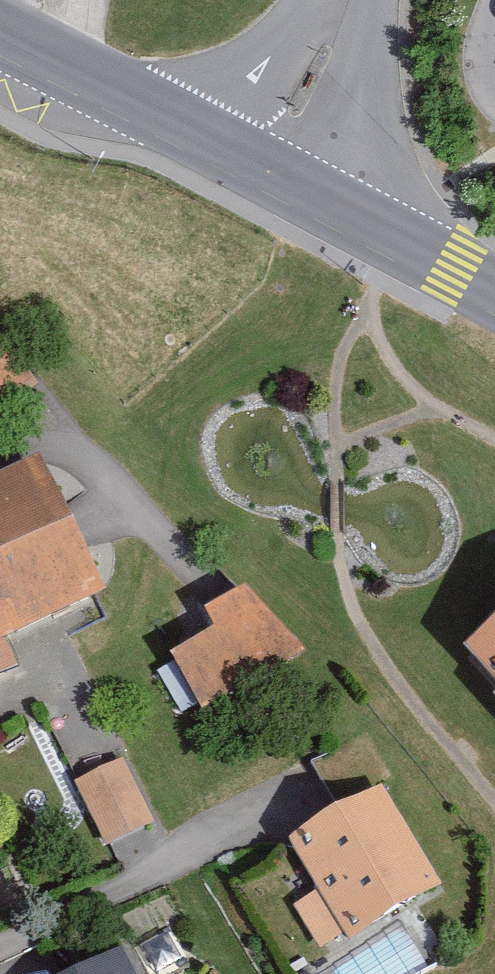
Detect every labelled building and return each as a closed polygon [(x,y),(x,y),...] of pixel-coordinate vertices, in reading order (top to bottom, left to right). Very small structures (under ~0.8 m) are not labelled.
[(0,446),(0,633),(110,583),(39,429),(0,446)] [(305,641),(232,566),(184,589),(206,615),(151,643),(183,704),(305,641)] [(444,626),(494,686),(494,583),(444,626)] [(153,812),(104,731),(54,758),(92,838),(153,812)] [(383,781),(289,836),(320,889),(293,905),(317,945),(344,930),(349,938),(443,884),(383,781)] [(121,946),(65,973),(135,973),(121,946)]
